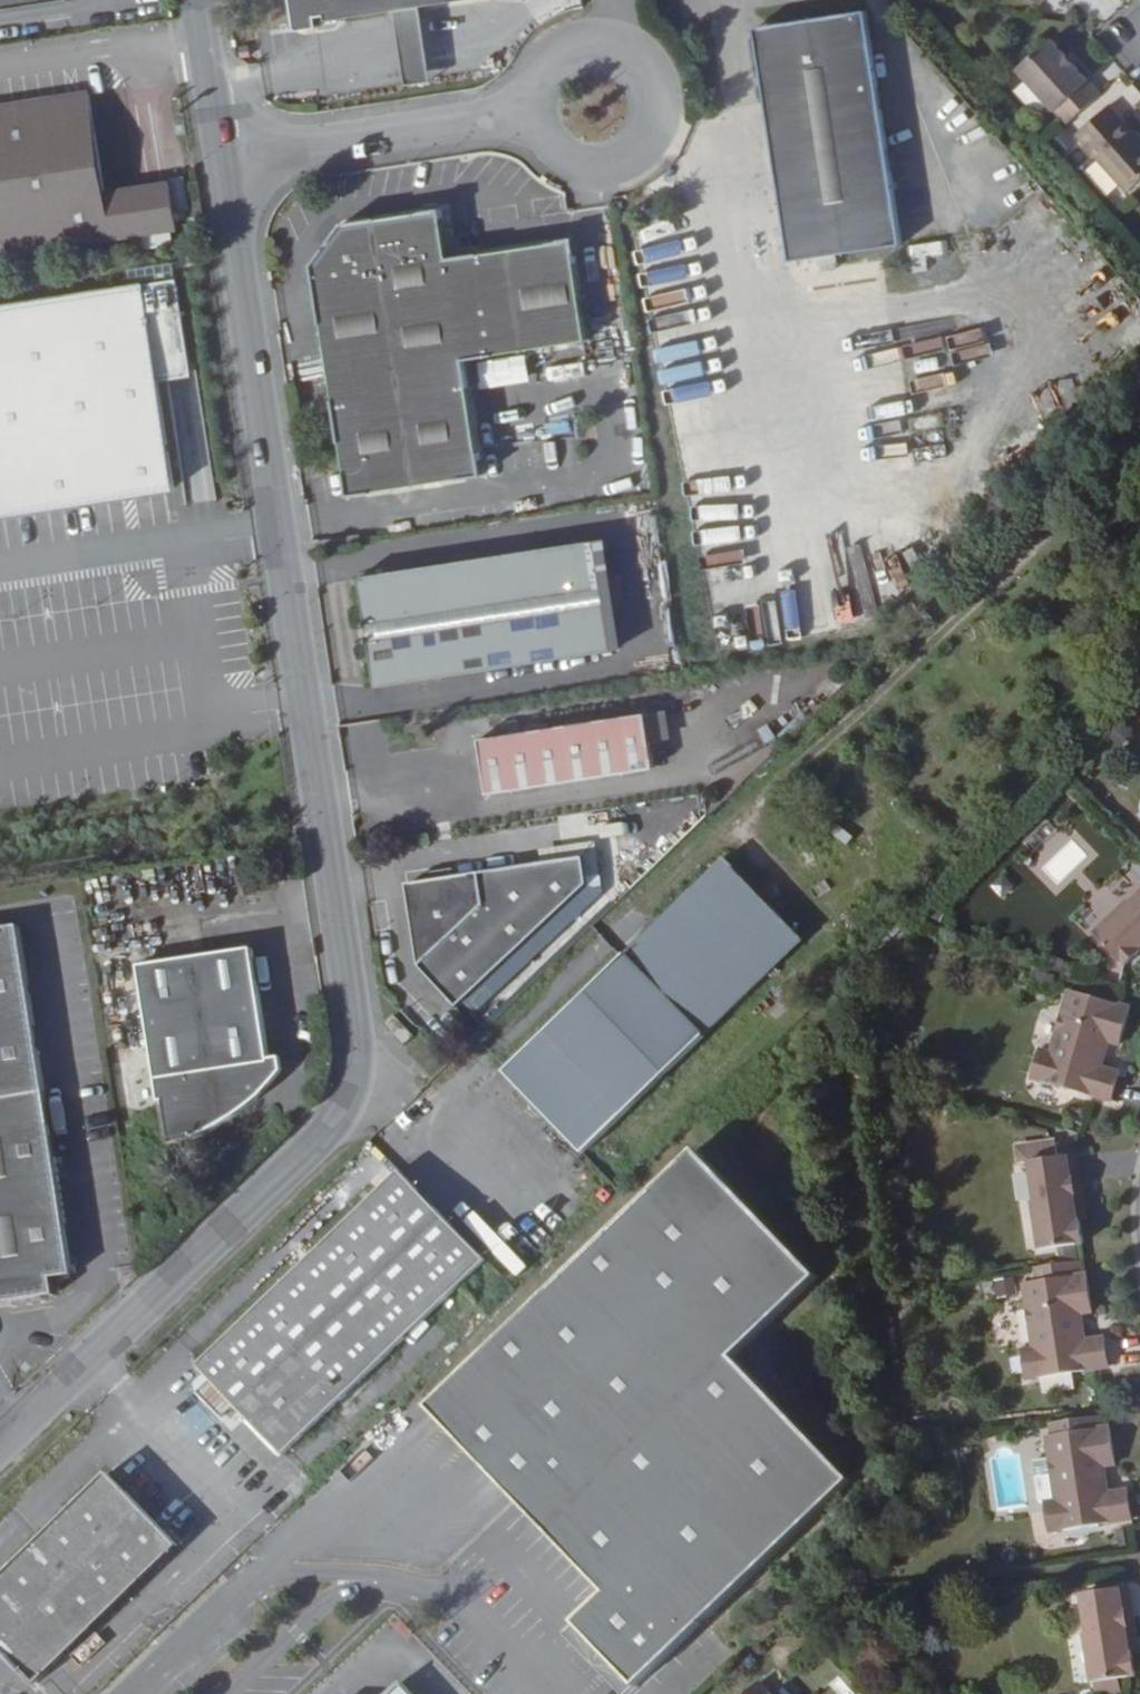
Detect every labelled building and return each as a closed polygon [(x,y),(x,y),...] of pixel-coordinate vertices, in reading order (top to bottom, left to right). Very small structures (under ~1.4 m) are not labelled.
[(70,0),(0,0),(0,11),(70,0)] [(423,6),(461,0),(296,0),(299,22),(299,26),(300,27),(302,29),(305,29),(309,29),(316,29),(323,27),(321,16),(330,15),(331,20),(397,9),(423,6)] [(434,81),(423,6),(397,9),(408,85),(434,81)] [(773,24),(760,42),(786,214),(897,197),(868,9),(773,24)] [(757,26),(760,42),(773,24),(757,26)] [(1054,37),(1024,64),(1073,120),(1104,92),(1054,37)] [(177,227),(172,196),(139,201),(137,189),(105,194),(90,96),(0,109),(0,253),(177,227)] [(1139,184),(1139,183),(1139,135),(1138,133),(1119,113),(1087,143),(1132,191),(1139,184)] [(137,189),(139,201),(172,196),(170,184),(137,189)] [(897,197),(786,214),(790,246),(901,226),(897,197)] [(313,265),(350,496),(483,476),(466,360),(588,340),(574,237),(448,257),(442,208),(343,223),(313,265)] [(200,238),(187,240),(190,259),(203,257),(200,238)] [(134,268),(136,281),(184,275),(183,263),(134,268)] [(0,311),(0,512),(176,480),(157,377),(186,366),(177,285),(0,311)] [(949,346),(980,334),(975,323),(944,335),(949,346)] [(608,649),(591,540),(362,575),(379,684),(608,649)] [(481,738),(489,793),(654,768),(647,713),(481,738)] [(1056,891),(1097,852),(1059,812),(1018,851),(1056,891)] [(456,876),(429,881),(408,884),(420,966),(458,1007),(585,885),(581,858),(456,876)] [(805,941),(726,858),(504,1072),(583,1154),(805,941)] [(428,871),(429,881),(456,876),(455,868),(428,871)] [(1094,934),(1125,966),(1139,952),(1139,894),(1132,902),(1130,900),(1094,934)] [(0,929),(0,1304),(56,1296),(53,1278),(74,1275),(20,926),(0,929)] [(225,1123),(259,1099),(253,1066),(270,1064),(253,949),(139,966),(160,1102),(165,1101),(171,1140),(191,1135),(192,1140),(201,1136),(225,1123)] [(1110,1043),(1120,1046),(1131,1007),(1069,989),(1051,1051),(1041,1049),(1032,1079),(1112,1102),(1120,1071),(1104,1066),(1095,1064),(1097,1058),(1105,1061),(1110,1043)] [(283,1063),(270,1064),(253,1066),(259,1099),(284,1077),(283,1063)] [(1033,1202),(1041,1250),(1085,1243),(1081,1220),(1079,1220),(1074,1185),(1082,1183),(1077,1154),(1058,1157),(1056,1141),(1018,1147),(1020,1163),(1030,1161),(1036,1202),(1033,1202)] [(734,1357),(819,1277),(698,1150),(475,1362),(561,1452),(515,1496),(607,1593),(576,1623),(636,1686),(852,1480),(734,1357)] [(236,1405),(283,1455),(486,1260),(401,1171),(197,1366),(212,1380),(199,1392),(223,1417),(236,1405)] [(1084,1315),(1094,1314),(1087,1273),(1023,1284),(1033,1347),(1023,1349),(1028,1380),(1110,1368),(1105,1336),(1087,1339),(1079,1340),(1077,1334),(1086,1333),(1084,1315)] [(561,1452),(475,1362),(429,1406),(515,1496),(561,1452)] [(1050,1533),(1066,1530),(1116,1522),(1132,1520),(1127,1488),(1110,1491),(1101,1493),(1100,1486),(1109,1485),(1106,1467),(1116,1466),(1110,1426),(1045,1435),(1055,1500),(1045,1501),(1050,1533)] [(1045,1501),(1055,1500),(1049,1458),(1034,1461),(1041,1502),(1045,1501)] [(0,1579),(0,1645),(37,1683),(179,1546),(109,1473),(0,1579)] [(1116,1522),(1066,1530),(1068,1542),(1118,1534),(1116,1522)] [(1085,1635),(1093,1683),(1137,1676),(1134,1652),(1132,1652),(1126,1617),(1134,1616),(1129,1586),(1082,1594),(1088,1634),(1085,1635)] [(402,1683),(390,1693),(412,1693),(402,1683)]
